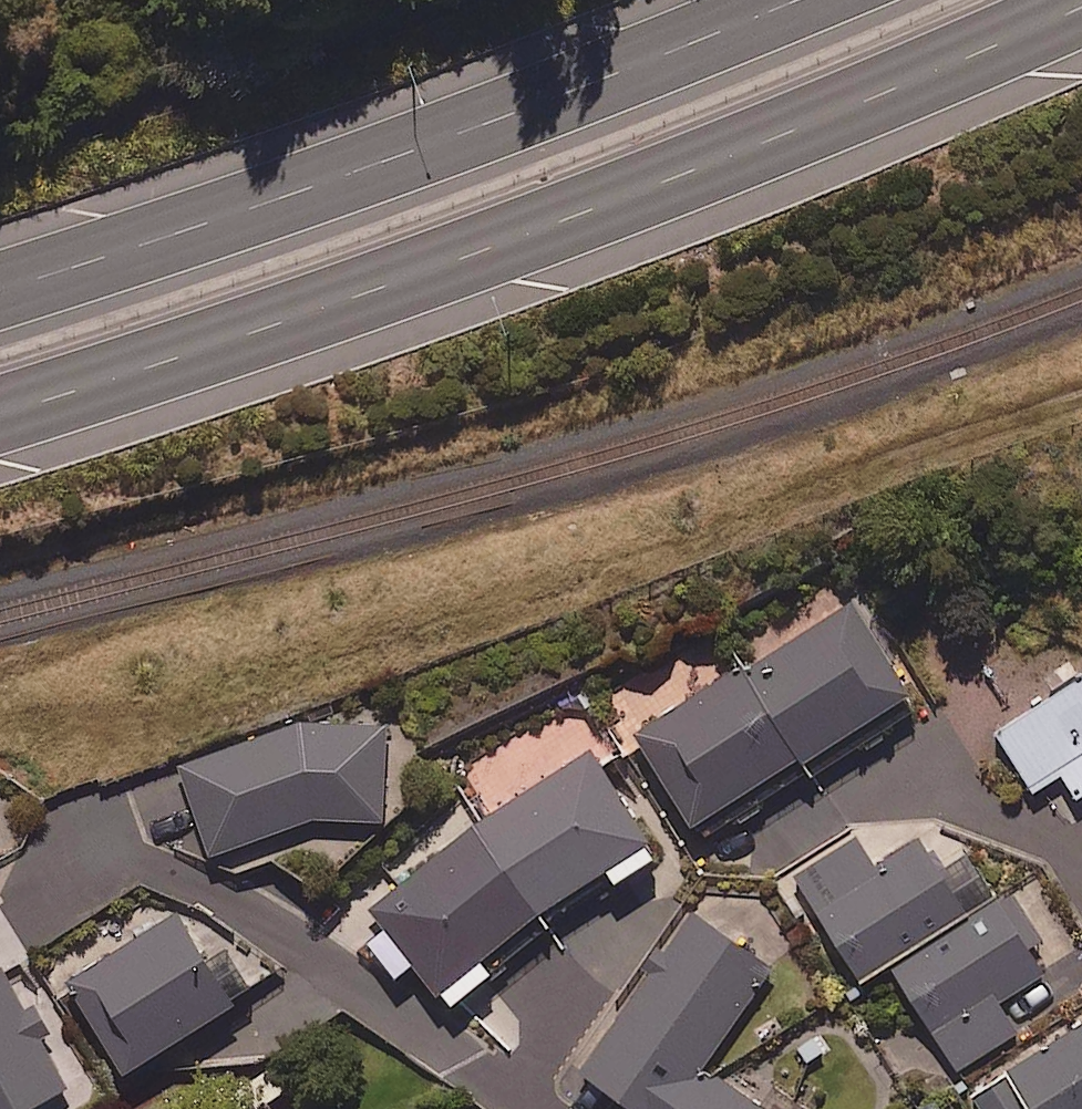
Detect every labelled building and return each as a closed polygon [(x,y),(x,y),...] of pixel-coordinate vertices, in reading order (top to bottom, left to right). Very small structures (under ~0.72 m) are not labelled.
[(906,695),(848,604),(742,672),(738,666),(629,736),(687,828),(795,758),(798,764),(906,695)] [(994,734),(1030,791),(1059,773),(1075,798),(1081,793),(1081,678),(994,734)] [(384,734),(319,718),(177,766),(204,849),(324,819),(380,822),(384,734)] [(645,843),(586,752),(471,826),(496,864),(449,894),(484,947),(645,843)] [(853,986),(996,898),(967,851),(936,870),(918,841),(874,868),(854,835),(786,877),(853,986)] [(996,1003),(1042,974),(1028,952),(1041,944),(1011,896),(892,970),(954,1071),(1015,1033),(996,1003)] [(242,999),(182,908),(72,980),(132,1072),(242,999)] [(689,913),(576,1078),(622,1108),(763,1108),(702,1067),(770,968),(689,913)] [(73,1083),(9,968),(0,972),(0,1108),(27,1108),(73,1083)] [(971,1094),(980,1108),(1081,1108),(1081,1024),(971,1094)]
